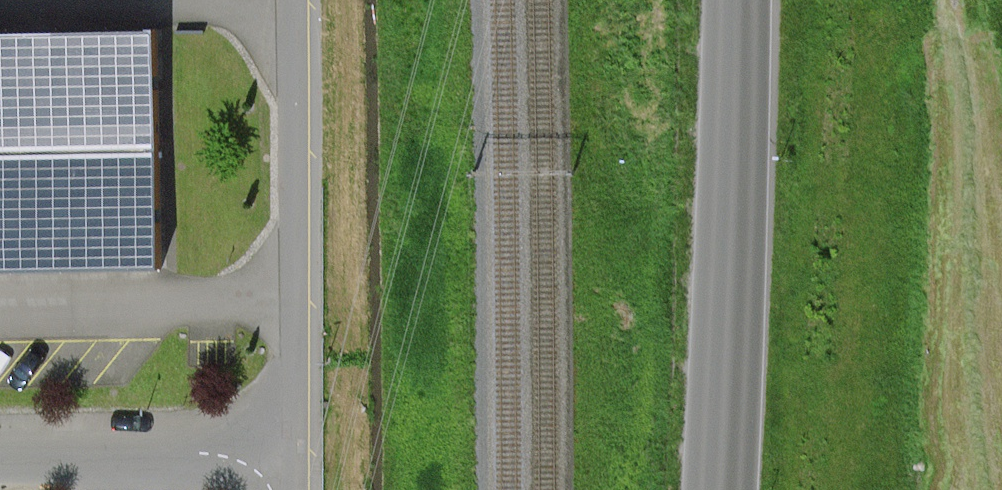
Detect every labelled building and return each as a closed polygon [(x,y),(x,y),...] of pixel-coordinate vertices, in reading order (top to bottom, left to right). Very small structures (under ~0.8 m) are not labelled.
[(0,39),(0,276),(153,273),(150,36),(0,39)]
